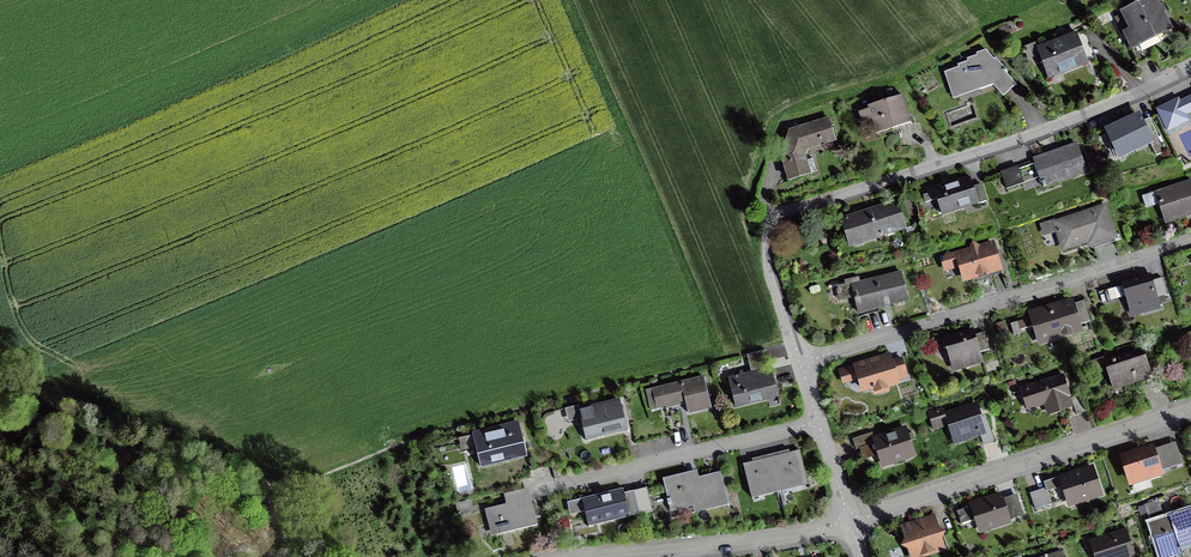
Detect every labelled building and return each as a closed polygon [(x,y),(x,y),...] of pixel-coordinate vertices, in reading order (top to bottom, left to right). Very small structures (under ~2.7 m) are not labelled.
[(1119,25),(1137,62),(1151,55),(1148,49),(1175,35),(1172,30),(1174,29),(1159,0),(1142,0),(1119,11),(1125,22),(1119,25)] [(1022,47),(1027,60),(1039,56),(1048,79),(1052,78),(1055,84),(1068,79),(1066,73),(1089,64),(1076,31),(1038,46),(1036,42),(1022,47)] [(958,67),(944,72),(953,99),(993,85),(1004,97),(1017,85),(1007,72),(1009,71),(996,57),(994,59),(986,49),(976,52),(977,55),(967,58),(968,61),(957,64),(958,67)] [(865,137),(911,123),(903,95),(867,105),(868,109),(857,112),(865,137)] [(1180,100),(1179,97),(1155,108),(1167,132),(1190,120),(1187,114),(1190,112),(1190,95),(1180,100)] [(1122,159),(1151,145),(1157,156),(1165,152),(1164,150),(1167,148),(1161,136),(1159,137),(1150,118),(1141,122),(1136,112),(1107,126),(1122,159)] [(817,171),(813,158),(807,160),(806,157),(811,158),(814,151),(810,149),(837,141),(829,117),(789,129),(780,156),(788,181),(812,174),(811,172),(817,171)] [(1077,142),(1032,158),(1040,183),(1042,182),(1044,188),(1088,173),(1077,142)] [(1007,188),(1024,182),(1018,165),(1001,171),(1007,188)] [(970,176),(932,187),(934,192),(923,195),(926,203),(937,200),(942,215),(987,201),(981,184),(974,186),(970,176)] [(1163,202),(1158,204),(1165,224),(1190,216),(1190,179),(1159,190),(1163,202)] [(840,218),(849,247),(906,229),(907,233),(917,230),(915,225),(907,227),(898,199),(840,218)] [(1086,243),(1088,248),(1118,238),(1107,203),(1055,220),(1055,219),(1039,224),(1043,237),(1055,233),(1061,251),(1086,243)] [(958,269),(963,283),(1004,270),(994,240),(979,245),(972,241),(969,248),(952,253),(947,251),(941,262),(944,273),(958,269)] [(901,271),(860,281),(859,277),(844,280),(845,284),(836,286),(840,301),(854,298),(858,314),(909,302),(901,271)] [(1151,273),(1121,281),(1122,285),(1105,290),(1108,301),(1125,296),(1130,313),(1128,314),(1129,318),(1161,309),(1160,304),(1167,302),(1165,296),(1167,295),(1162,277),(1153,280),(1151,273)] [(1084,300),(1075,303),(1073,297),(1027,311),(1029,318),(1010,323),(1014,335),(1022,333),(1021,330),(1032,327),(1038,346),(1084,332),(1082,324),(1090,321),(1089,320),(1093,319),(1089,309),(1087,310),(1084,300)] [(1007,332),(1003,321),(997,324),(1001,335),(1007,332)] [(975,335),(973,328),(942,337),(953,372),(984,363),(981,352),(990,349),(984,332),(975,335)] [(1104,357),(1088,363),(1092,373),(1105,368),(1113,391),(1115,390),(1117,394),(1127,391),(1125,387),(1153,377),(1143,346),(1104,360),(1104,357)] [(769,361),(766,350),(747,355),(751,372),(728,377),(736,408),(779,397),(772,367),(761,369),(760,364),(769,361)] [(909,377),(903,356),(893,359),(890,353),(838,369),(843,385),(857,380),(861,394),(871,391),(873,397),(891,391),(890,388),(901,385),(899,380),(909,377)] [(1080,394),(1072,397),(1064,373),(1019,388),(1027,411),(1044,406),(1047,416),(1074,407),(1076,415),(1086,412),(1080,394)] [(712,409),(703,375),(645,390),(650,411),(665,407),(666,409),(685,403),(688,415),(712,409)] [(620,398),(591,405),(590,402),(565,408),(569,423),(580,420),(586,440),(628,430),(620,398)] [(986,416),(983,417),(977,401),(945,412),(943,407),(927,412),(933,431),(948,426),(954,446),(981,437),(984,445),(994,441),(986,416)] [(472,432),(481,467),(526,457),(518,421),(472,432)] [(909,434),(906,425),(874,436),(872,432),(852,439),(856,450),(859,449),(863,460),(866,459),(867,463),(879,459),(882,468),(917,457),(911,441),(915,440),(913,432),(909,434)] [(1154,443),(1119,455),(1129,488),(1133,486),(1135,492),(1153,487),(1151,480),(1164,476),(1163,471),(1183,464),(1176,442),(1155,449),(1154,443)] [(751,494),(807,480),(799,450),(787,453),(756,461),(743,464),(751,494)] [(1046,488),(1030,493),(1036,509),(1052,504),(1048,492),(1061,487),(1068,508),(1104,496),(1093,464),(1058,476),(1058,477),(1044,482),(1046,488)] [(699,477),(697,470),(662,478),(671,513),(693,507),(695,514),(730,505),(721,471),(699,477)] [(634,490),(640,514),(653,511),(647,487),(634,490)] [(506,504),(485,509),(491,537),(538,526),(529,488),(504,494),(506,504)] [(640,514),(634,490),(624,493),(623,488),(567,502),(570,516),(585,512),(589,528),(630,518),(630,517),(640,514)] [(1017,494),(1003,498),(1001,492),(969,502),(970,507),(957,511),(961,523),(962,523),(963,526),(975,523),(979,534),(1012,524),(1011,519),(1024,515),(1017,494)] [(474,512),(471,500),(455,504),(458,516),(474,512)] [(1160,556),(1175,556),(1183,555),(1181,550),(1190,546),(1190,508),(1149,522),(1160,556)] [(910,556),(928,556),(947,551),(943,540),(946,532),(939,529),(935,514),(900,525),(904,540),(901,547),(908,550),(910,556)] [(1094,556),(1136,556),(1127,528),(1089,540),(1094,556)]
